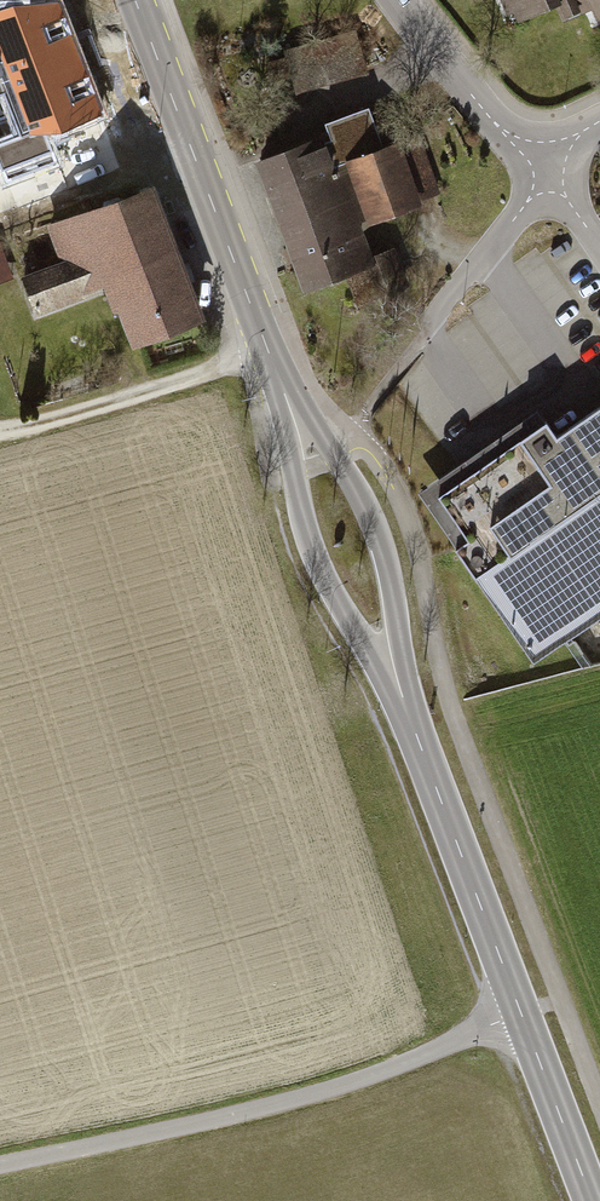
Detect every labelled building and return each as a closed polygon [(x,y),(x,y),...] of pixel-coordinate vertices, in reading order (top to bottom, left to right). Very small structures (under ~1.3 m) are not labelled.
[(516,29),(565,7),(573,25),(599,13),(599,0),(502,0),(516,29)] [(60,2),(0,5),(0,174),(1,174),(5,185),(59,165),(47,133),(101,113),(60,2)] [(368,117),(257,159),(305,286),(370,262),(356,224),(428,197),(404,133),(378,142),(368,117)] [(197,317),(148,188),(51,225),(65,263),(29,277),(41,308),(118,279),(140,338),(197,317)] [(0,241),(0,279),(10,276),(0,241)] [(542,418),(435,493),(468,541),(456,549),(532,657),(599,609),(599,403),(554,435),(542,418)]
